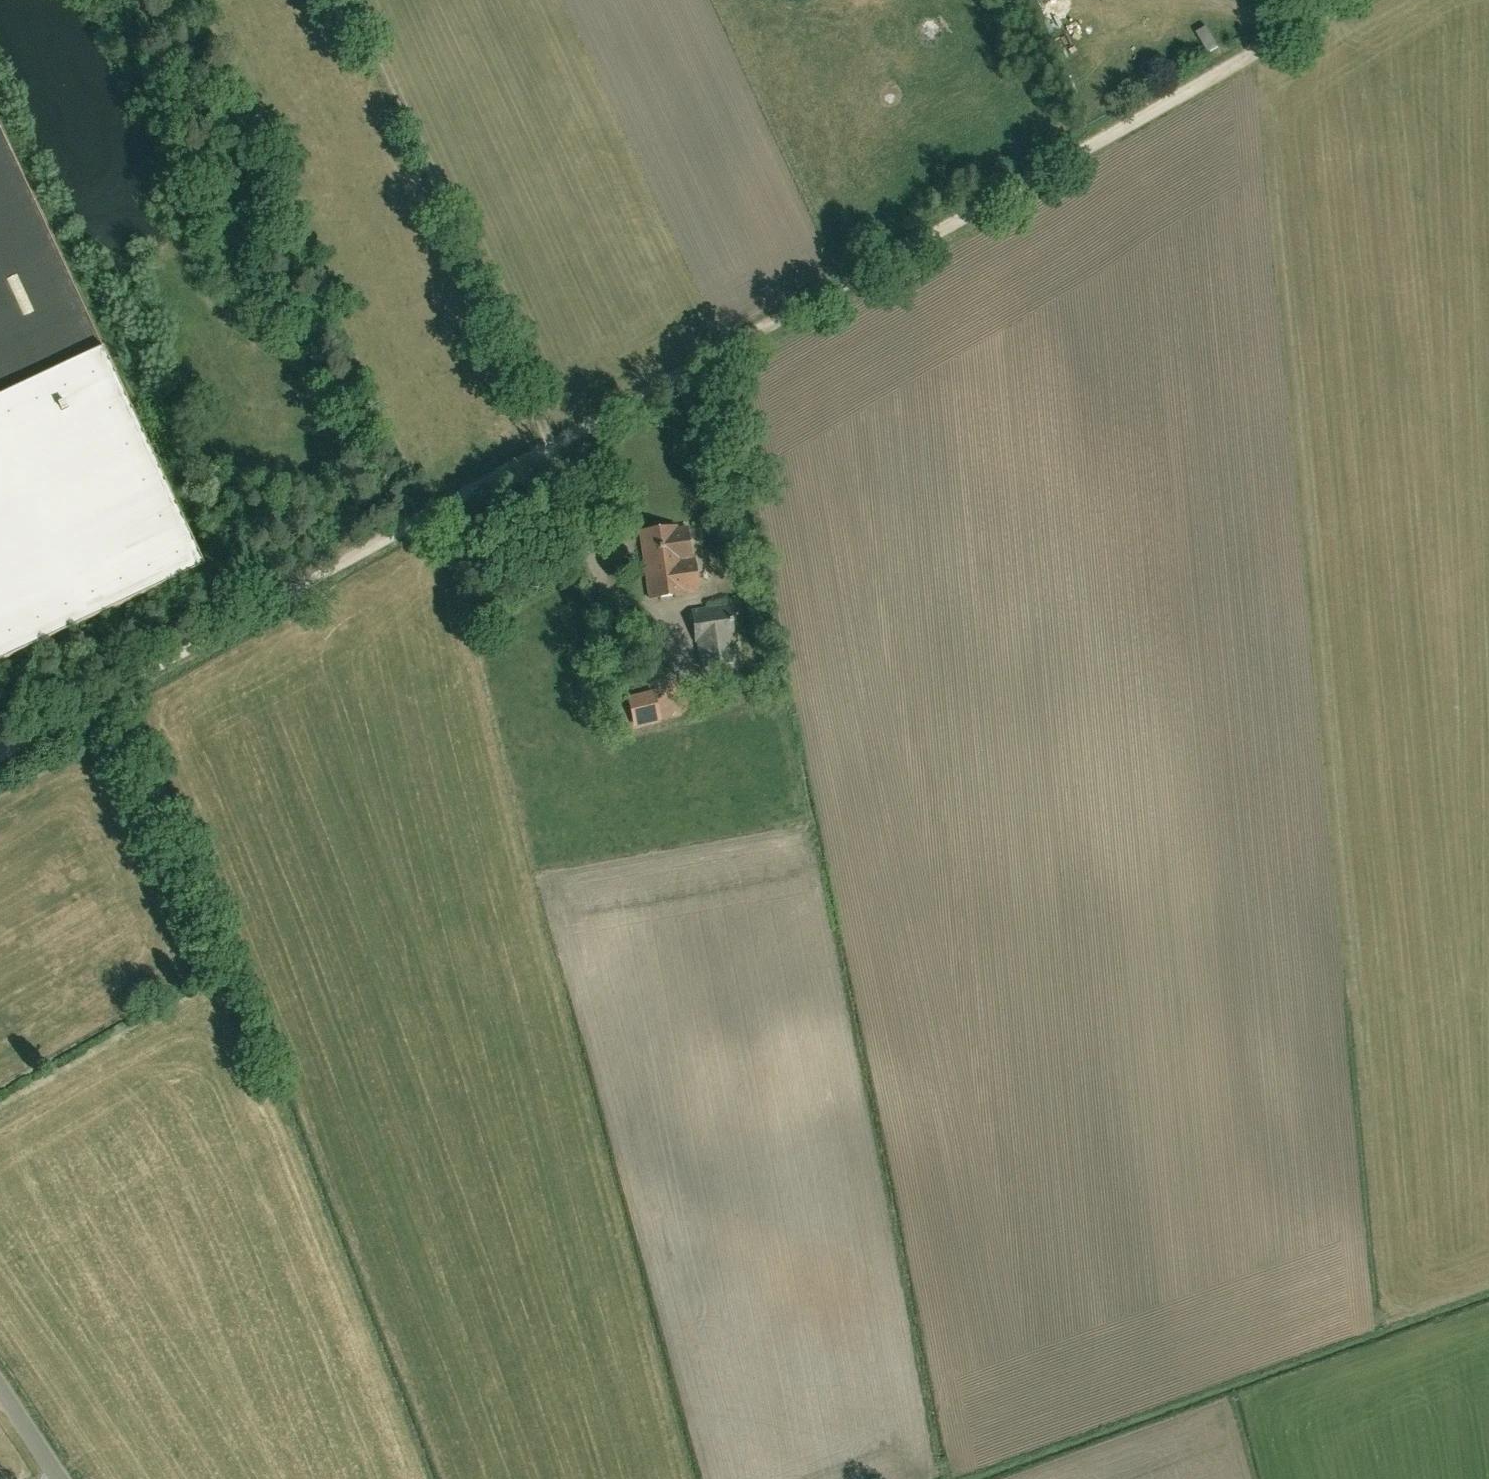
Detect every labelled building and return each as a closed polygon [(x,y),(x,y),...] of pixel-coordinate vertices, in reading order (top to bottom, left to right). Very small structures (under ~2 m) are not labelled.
[(206,566),(160,469),(139,426),(105,354),(103,349),(7,143),(0,129),(0,662),(206,566)] [(695,560),(694,560),(690,527),(678,528),(677,525),(640,529),(649,599),(688,595),(687,593),(699,592),(695,560)] [(697,643),(697,644),(700,669),(734,665),(731,639),(733,639),(729,608),(691,612),(694,643),(697,643)] [(654,689),(627,695),(634,726),(661,719),(654,689)]
